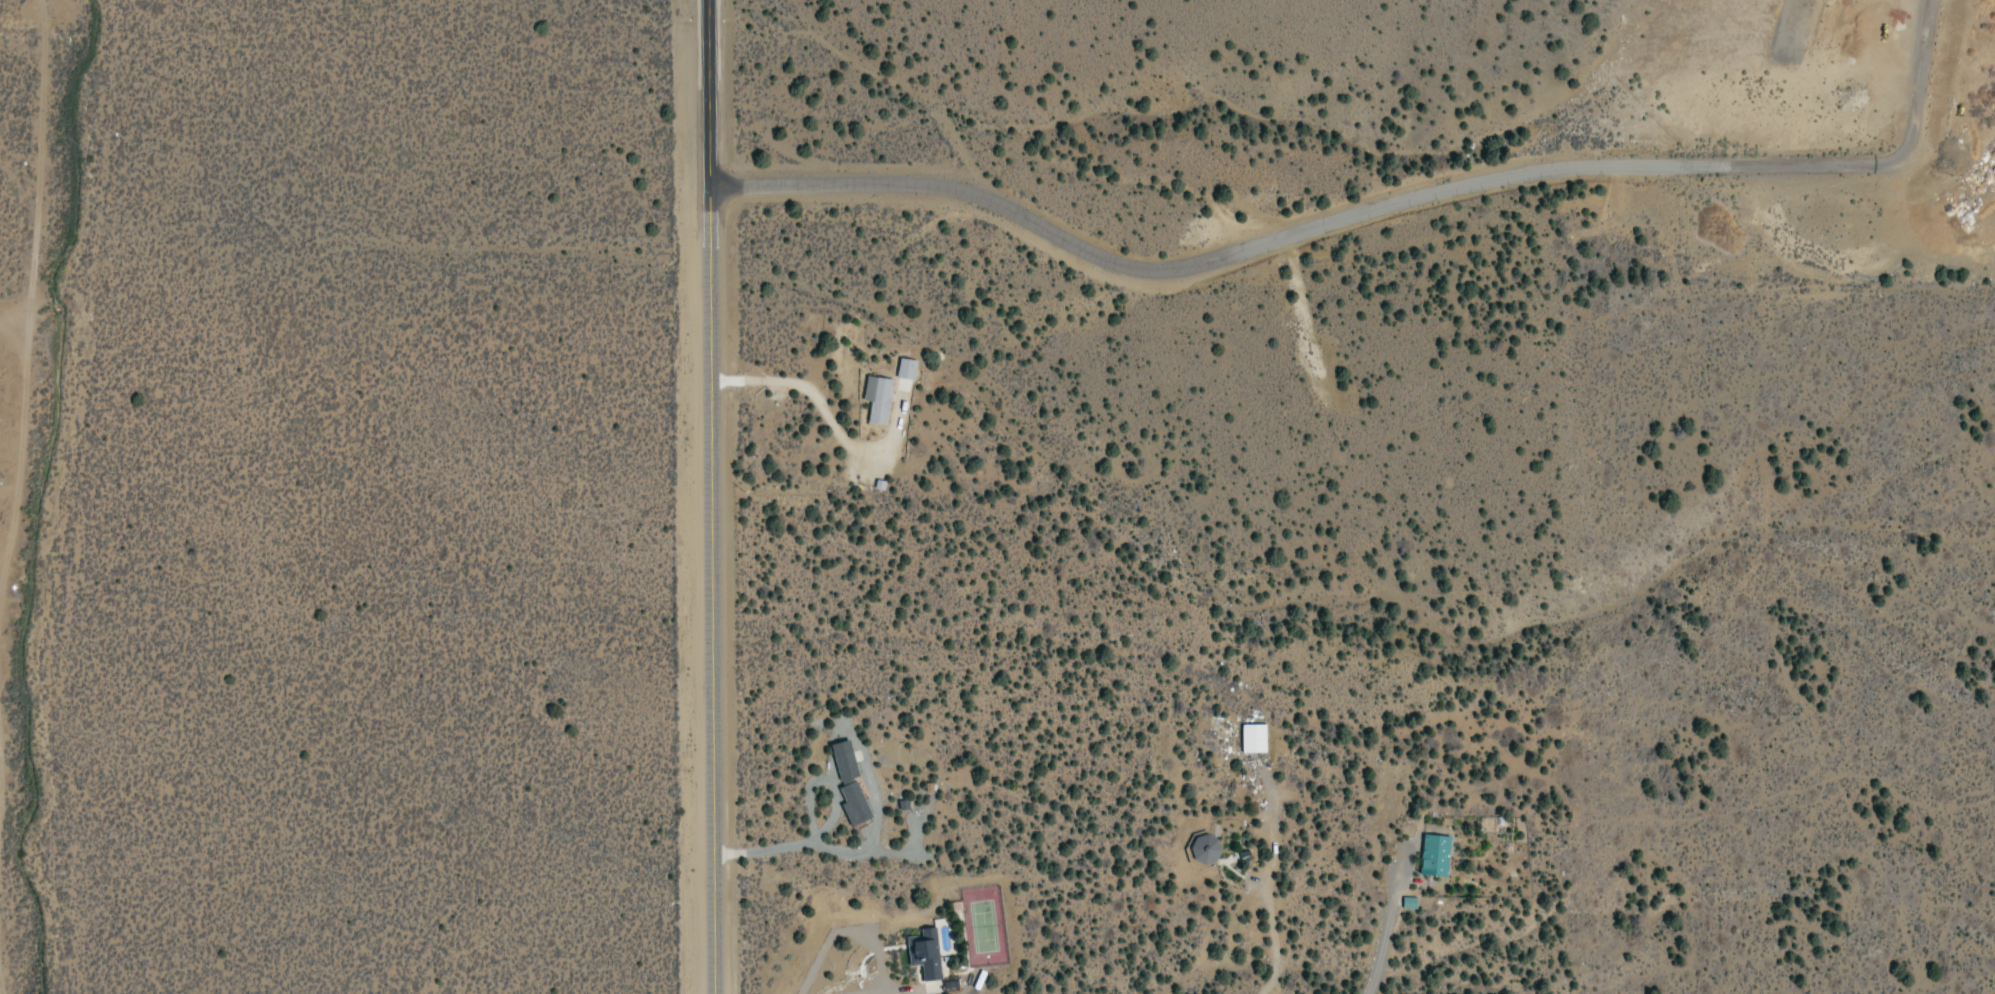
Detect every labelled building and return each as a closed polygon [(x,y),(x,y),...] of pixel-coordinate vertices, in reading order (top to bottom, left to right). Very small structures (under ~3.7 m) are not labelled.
[(912,361),(895,359),(893,380),(897,380),(896,391),(909,392),(912,361)] [(889,380),(870,377),(863,422),(882,425),(889,380)] [(1244,756),(1244,728),(1271,729),(1270,756),(1244,756)] [(865,783),(877,820),(857,826),(851,828),(844,804),(849,802),(845,789),(844,790),(831,750),(852,743),(865,783)] [(1424,877),(1427,835),(1458,838),(1454,879),(1424,877)] [(1212,836),(1187,841),(1191,865),(1216,860),(1212,836)] [(942,962),(944,978),(927,980),(925,964),(909,966),(906,933),(939,930),(942,962)]
